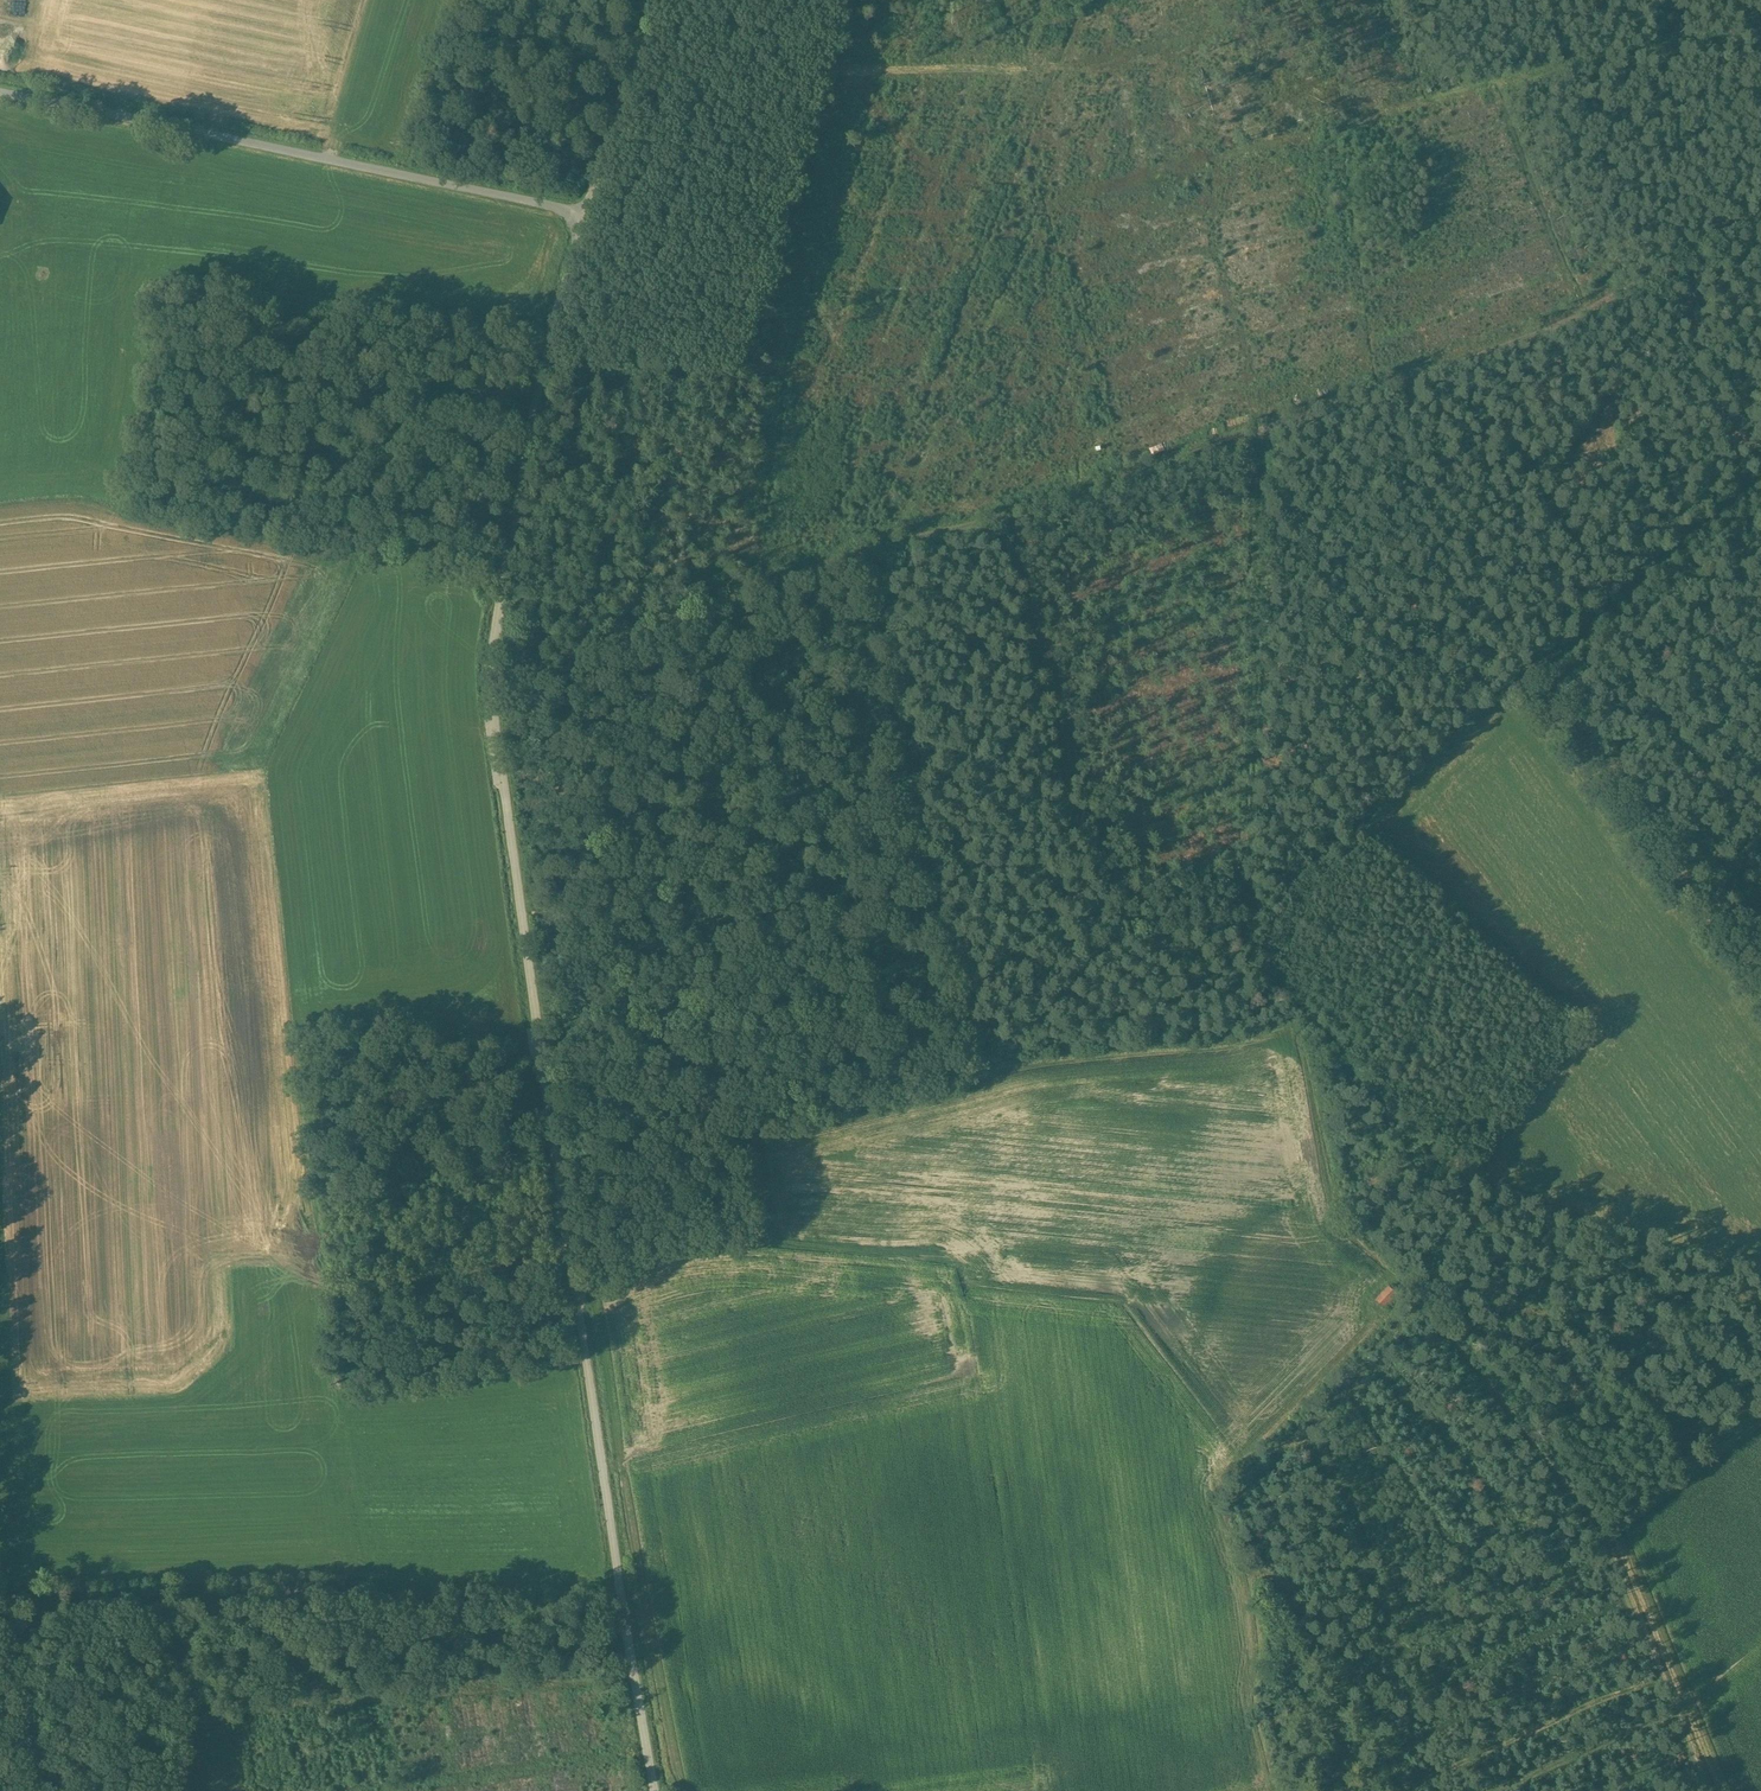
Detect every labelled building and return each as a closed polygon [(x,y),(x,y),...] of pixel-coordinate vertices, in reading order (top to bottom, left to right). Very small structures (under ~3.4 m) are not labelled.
[(12,5),(46,13),(50,0),(13,0),(12,5)] [(1389,1287),(1376,1300),(1385,1309),(1398,1295),(1389,1287)]
